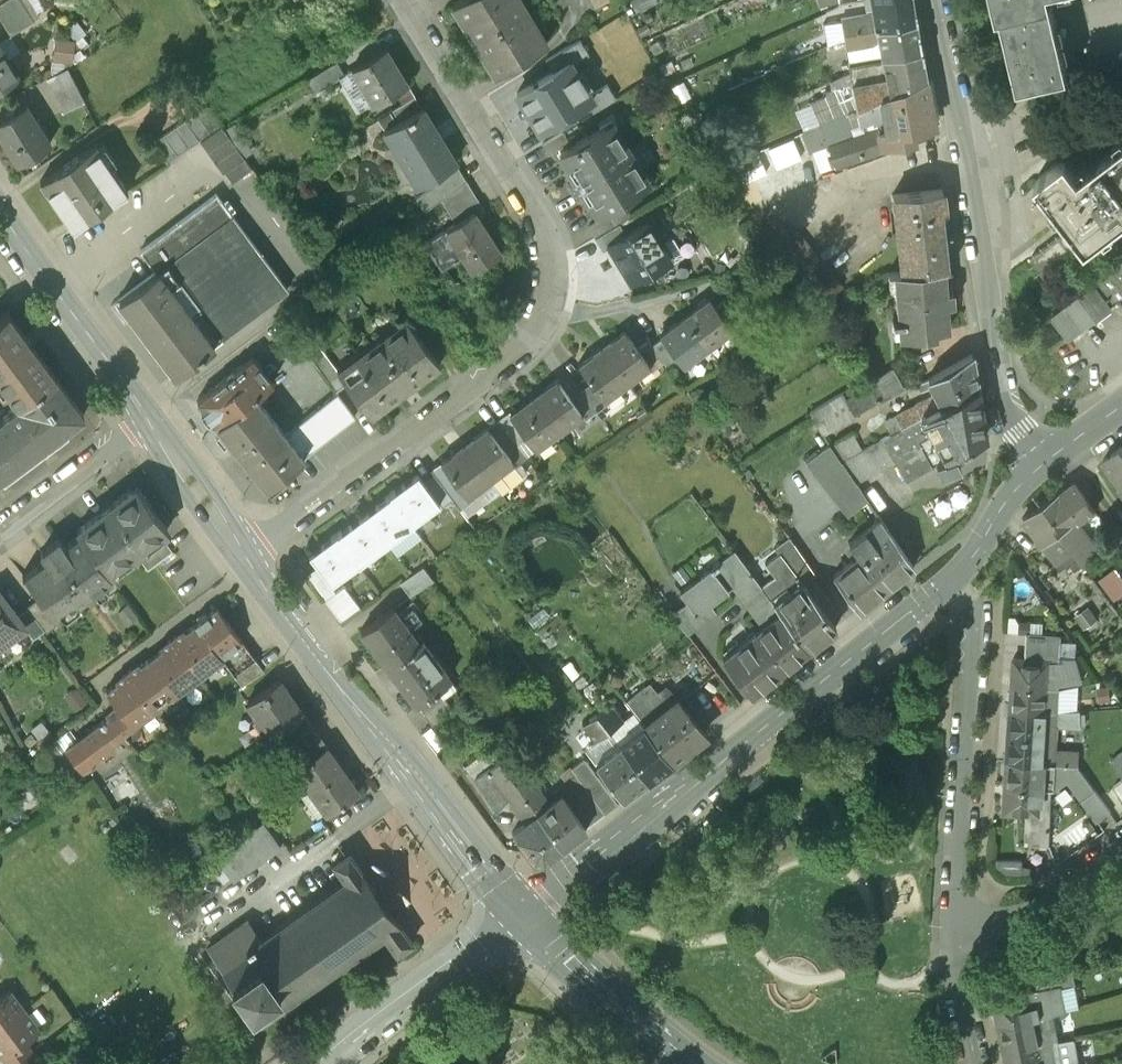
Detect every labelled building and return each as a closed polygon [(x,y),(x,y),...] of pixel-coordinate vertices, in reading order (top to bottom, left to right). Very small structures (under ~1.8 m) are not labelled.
[(0,3),(0,20),(9,35),(32,22),(19,0),(6,0),(0,3)] [(453,5),(474,39),(525,8),(520,0),(460,0),(453,5)] [(867,9),(873,8),(874,12),(876,26),(916,19),(913,0),(866,0),(867,9)] [(997,17),(1002,16),(1018,88),(1068,76),(1050,0),(993,0),(997,17)] [(525,8),(474,39),(496,75),(547,44),(525,8)] [(869,12),(848,17),(847,11),(840,12),(844,33),(876,26),(874,12),(869,13),(869,12)] [(916,19),(876,26),(878,38),(881,55),(921,48),(916,19)] [(876,26),(844,33),(847,54),(854,53),(853,46),(874,42),(878,38),(876,26)] [(74,57),(76,36),(57,34),(55,56),(74,57)] [(545,59),(552,71),(569,61),(571,65),(589,54),(579,38),(545,59)] [(385,47),(352,68),(372,101),(405,81),(385,47)] [(17,75),(0,48),(0,86),(17,75)] [(870,57),(868,58),(869,64),(876,63),(876,65),(883,64),(885,77),(852,84),(856,106),(881,95),(926,77),(925,75),(926,75),(921,48),(881,55),(877,56),(870,57)] [(336,60),(305,79),(313,92),(344,73),(336,60)] [(848,60),(835,64),(840,76),(850,71),(848,60)] [(552,71),(516,93),(539,129),(586,101),(592,97),(589,94),(571,65),(569,61),(552,71)] [(67,66),(46,76),(64,110),(85,100),(67,66)] [(926,77),(881,95),(884,127),(879,128),(881,142),(914,139),(912,127),(925,125),(933,116),(929,95),(926,77)] [(592,97),(586,101),(593,112),(616,98),(607,83),(589,94),(592,97)] [(852,84),(836,87),(840,113),(856,106),(852,84)] [(414,95),(392,109),(398,120),(421,106),(414,95)] [(840,113),(818,121),(827,145),(836,166),(881,148),(881,142),(879,128),(884,127),(881,95),(856,106),(840,113)] [(0,119),(0,135),(17,162),(49,141),(25,103),(0,119)] [(207,104),(152,142),(166,162),(221,124),(207,104)] [(456,163),(421,106),(398,120),(383,129),(394,148),(400,145),(423,182),(456,163)] [(774,167),(827,145),(818,121),(765,144),(774,167)] [(251,167),(221,124),(200,140),(223,172),(225,171),(232,181),(251,167)] [(644,175),(616,129),(606,135),(601,127),(588,135),(587,133),(575,140),(576,142),(559,152),(568,166),(567,167),(575,180),(576,180),(581,187),(580,188),(588,201),(589,201),(598,215),(614,205),(615,206),(627,199),(626,198),(639,190),(634,181),(644,175)] [(563,130),(542,143),(549,154),(570,142),(563,130)] [(1081,173),(1067,155),(1038,177),(1074,224),(1031,258),(1050,283),(1094,249),(1088,242),(1121,216),(1121,141),(1081,173)] [(72,227),(128,188),(96,143),(41,182),(72,227)] [(457,169),(416,197),(425,209),(465,180),(457,169)] [(465,180),(442,198),(458,222),(475,211),(475,212),(484,206),(466,180),(465,180)] [(941,188),(894,194),(903,270),(944,267),(950,267),(941,188)] [(141,248),(152,263),(159,257),(164,264),(119,298),(175,372),(288,288),(217,191),(141,248)] [(458,222),(427,242),(438,259),(460,244),(475,268),(501,251),(475,212),(475,211),(458,222)] [(609,214),(588,226),(595,237),(615,224),(609,214)] [(660,244),(646,221),(625,234),(609,244),(609,245),(632,281),(663,262),(665,267),(683,256),(672,237),(660,244)] [(615,224),(595,237),(602,249),(609,245),(609,244),(625,234),(618,223),(615,224)] [(1120,262),(1121,263),(1078,295),(1096,321),(1115,307),(1112,304),(1119,299),(1121,302),(1121,261),(1120,262)] [(903,270),(898,271),(900,288),(895,288),(898,321),(902,321),(904,337),(936,334),(936,328),(949,327),(947,304),(953,303),(952,290),(946,290),(944,267),(903,270)] [(716,306),(709,296),(684,314),(707,345),(732,327),(716,306)] [(743,319),(728,298),(716,306),(732,327),(743,319)] [(5,313),(0,317),(0,382),(16,403),(17,404),(53,375),(5,313)] [(707,345),(684,314),(660,332),(662,336),(678,357),(683,363),(707,345)] [(343,368),(339,371),(346,382),(371,415),(373,414),(372,413),(401,391),(402,392),(403,391),(402,390),(411,384),(411,385),(412,384),(412,383),(438,364),(438,365),(440,364),(407,320),(343,368)] [(637,347),(624,329),(601,346),(627,382),(649,365),(650,364),(637,347)] [(678,357),(662,336),(652,344),(663,360),(667,365),(678,357)] [(343,368),(320,338),(305,348),(336,390),(346,382),(339,371),(343,368)] [(652,344),(648,339),(637,347),(650,364),(650,365),(649,365),(652,369),(663,360),(652,344)] [(601,346),(578,363),(591,382),(604,399),(605,398),(627,382),(601,346)] [(937,394),(896,417),(902,428),(978,386),(972,353),(919,384),(923,391),(933,385),(937,394)] [(252,356),(196,400),(199,403),(199,407),(202,412),(205,417),(209,420),(213,422),(216,425),(254,395),(255,395),(272,382),(252,356)] [(892,369),(856,392),(852,385),(808,413),(820,433),(902,388),(892,369)] [(9,467),(50,436),(81,412),(53,375),(17,404),(16,403),(0,416),(0,474),(9,467)] [(570,397),(556,378),(533,395),(559,430),(582,413),(570,397)] [(591,382),(581,389),(596,410),(607,402),(605,398),(604,399),(591,382)] [(890,434),(882,439),(895,459),(908,479),(938,463),(945,474),(961,465),(954,454),(986,436),(978,386),(902,428),(890,434)] [(596,410),(581,389),(570,397),(582,413),(586,418),(596,410)] [(337,391),(314,410),(332,433),(355,415),(337,391)] [(254,395),(216,425),(264,486),(332,433),(314,410),(284,433),(255,395),(254,395)] [(533,395),(510,413),(527,436),(536,447),(559,430),(533,395)] [(509,411),(498,419),(511,436),(516,443),(527,436),(510,413),(509,411)] [(896,416),(884,423),(890,434),(902,428),(896,417),(896,416)] [(500,443),(487,426),(464,443),(490,478),(512,462),(513,461),(500,443)] [(516,443),(511,436),(500,443),(513,461),(512,462),(515,465),(526,457),(516,443)] [(882,439),(841,462),(854,482),(895,459),(882,439)] [(490,478),(464,443),(441,460),(454,478),(467,495),(468,495),(490,478)] [(841,462),(828,445),(806,462),(848,516),(868,500),(854,482),(841,462)] [(1121,447),(1104,460),(1121,485),(1121,449),(1121,447)] [(423,481),(417,473),(389,493),(412,524),(412,523),(439,503),(423,481)] [(452,498),(434,474),(423,481),(439,503),(442,506),(452,498)] [(467,495),(454,478),(443,486),(459,507),(471,498),(468,495),(467,495)] [(134,484),(109,502),(109,501),(99,509),(99,510),(75,528),(78,531),(108,571),(166,527),(134,484)] [(1078,517),(1060,491),(1040,505),(1069,546),(1084,535),(1080,529),(1076,532),(1069,523),(1078,517)] [(389,494),(363,514),(385,544),(412,524),(389,493),(389,494)] [(1069,546),(1040,505),(1022,518),(1055,563),(1060,560),(1057,555),(1069,546)] [(363,514),(336,533),(335,533),(358,564),(385,544),(363,514)] [(913,565),(880,518),(849,544),(859,556),(833,577),(859,609),(913,565)] [(108,571),(78,531),(63,542),(59,537),(56,537),(48,543),(85,592),(85,593),(87,596),(101,586),(99,583),(111,575),(108,571)] [(335,533),(308,553),(330,583),(357,563),(358,564),(335,533)] [(163,538),(144,552),(138,556),(146,567),(171,548),(171,547),(170,548),(163,538)] [(85,592),(48,543),(40,549),(40,552),(43,557),(21,574),(53,617),(85,593),(85,592)] [(815,574),(794,543),(781,553),(804,583),(815,574)] [(1069,546),(1057,555),(1060,560),(1062,563),(1075,554),(1069,546)] [(734,549),(680,590),(703,621),(715,612),(709,603),(733,585),(744,600),(749,596),(753,601),(766,592),(761,585),(734,549)] [(804,583),(781,553),(767,563),(776,575),(761,585),(766,592),(780,611),(809,649),(837,627),(804,583)] [(422,565),(401,580),(410,593),(432,578),(422,565)] [(344,584),(324,599),(339,621),(360,605),(344,584)] [(766,592),(753,601),(755,605),(764,606),(772,617),(780,611),(766,592)] [(23,626),(24,625),(16,615),(0,594),(0,643),(23,626)] [(240,638),(215,604),(206,611),(205,611),(193,620),(193,621),(194,621),(219,654),(240,638)] [(390,605),(359,628),(385,664),(417,640),(390,605)] [(698,624),(684,605),(672,614),(687,633),(698,624)] [(44,630),(27,607),(16,615),(24,625),(23,626),(33,638),(44,630)] [(772,617),(724,656),(723,656),(722,657),(752,695),(809,649),(780,611),(772,617)] [(219,654),(194,621),(193,621),(177,634),(176,633),(174,632),(170,635),(200,674),(221,658),(222,657),(219,654)] [(1057,635),(1028,633),(1026,658),(1014,657),(1013,684),(1059,687),(1062,640),(1057,635)] [(200,674),(170,635),(167,637),(167,640),(167,641),(150,654),(178,690),(200,674)] [(263,668),(240,638),(219,654),(222,657),(221,658),(240,683),(263,668)] [(417,640),(385,664),(413,702),(414,701),(435,686),(448,676),(420,638),(417,640)] [(178,690),(150,654),(133,666),(132,666),(130,665),(126,668),(155,707),(178,690)] [(155,707),(126,668),(123,670),(123,673),(123,674),(106,687),(117,702),(133,723),(133,724),(155,707)] [(301,711),(277,677),(245,699),(292,765),(323,743),(300,711),(301,711)] [(654,696),(645,684),(625,700),(644,724),(664,708),(654,696)] [(1059,687),(1013,684),(1011,710),(1047,712),(1058,712),(1059,687)] [(668,685),(654,696),(664,708),(644,724),(644,725),(671,761),(706,732),(668,685)] [(435,686),(414,701),(422,711),(442,696),(435,686)] [(442,696),(422,711),(430,723),(451,708),(442,696)] [(115,709),(64,747),(81,769),(112,746),(114,748),(129,737),(124,730),(133,723),(117,702),(114,705),(113,708),(115,709)] [(609,703),(596,713),(609,729),(621,720),(609,703)] [(1047,712),(1011,710),(1009,735),(1046,737),(1047,712)] [(609,729),(596,713),(584,722),(597,739),(609,729)] [(644,725),(643,725),(620,744),(647,779),(671,761),(644,725)] [(1046,737),(1009,735),(1008,761),(1044,763),(1046,737)] [(292,765),(286,769),(297,785),(304,780),(327,811),(357,789),(324,742),(323,743),(292,765)] [(647,779),(620,744),(595,764),(623,799),(647,779)] [(491,748),(467,766),(475,777),(499,760),(491,748)] [(1111,759),(1121,775),(1121,751),(1111,759)] [(509,773),(499,760),(475,777),(491,800),(503,791),(525,822),(512,832),(532,858),(542,859),(561,846),(536,811),(516,782),(509,773)] [(1044,763),(1008,761),(1006,786),(1043,789),(1044,763)] [(522,764),(509,773),(516,782),(529,773),(522,764)] [(588,789),(575,772),(552,790),(557,798),(561,795),(586,827),(605,812),(588,789)] [(586,827),(561,795),(557,798),(547,805),(544,802),(548,799),(529,773),(516,782),(561,845),(586,827)] [(618,802),(601,779),(588,789),(605,812),(618,802)] [(1043,789),(1006,786),(1004,811),(1028,813),(1027,844),(1051,845),(1052,789),(1043,789)] [(262,824),(218,855),(234,877),(278,846),(262,824)] [(345,877),(261,938),(247,918),(222,936),(220,932),(209,940),(211,943),(207,946),(260,1020),(384,932),(397,950),(413,939),(349,849),(333,860),(345,877)] [(1071,969),(1034,977),(1037,991),(1060,986),(1074,983),(1071,969)] [(1037,991),(994,1000),(999,1026),(1035,1019),(1052,1014),(1065,1011),(1060,986),(1037,991)] [(24,1009),(9,988),(0,995),(0,1027),(24,1009)] [(0,1027),(0,1054),(2,1057),(23,1041),(39,1029),(24,1009),(0,1027)] [(1065,1011),(1052,1014),(1058,1040),(1076,1037),(1070,1009),(1065,1011)] [(1035,1019),(999,1026),(1004,1051),(1040,1044),(1035,1019)] [(2,1057),(7,1063),(15,1063),(31,1052),(23,1041),(2,1057)] [(1004,1051),(1007,1063),(1044,1063),(1040,1044),(1004,1051)]
